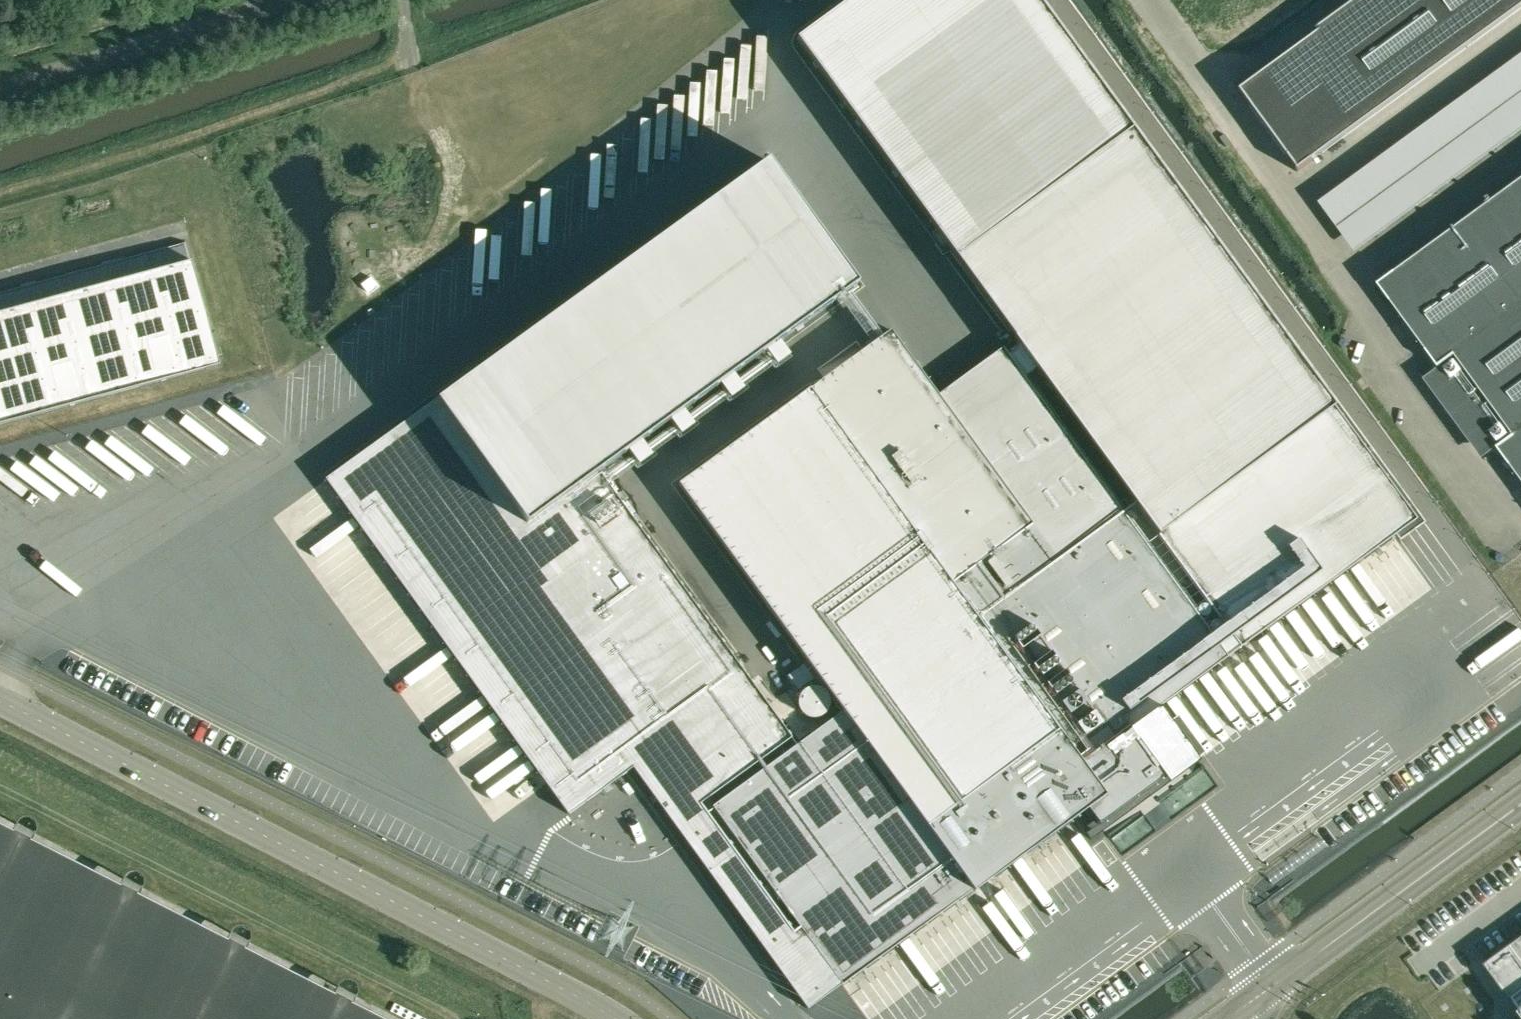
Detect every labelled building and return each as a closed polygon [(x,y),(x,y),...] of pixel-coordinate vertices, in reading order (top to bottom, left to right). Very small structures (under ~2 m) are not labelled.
[(835,370),(809,388),(678,484),(843,711),(818,730),(815,731),(712,806),(801,927),(795,932),(702,805),(793,738),(599,472),(857,284),(767,160),(326,482),(569,815),(634,768),(809,1009),(973,889),(974,891),(1069,822),(1088,808),(1099,824),(1136,797),(1138,800),(1147,794),(1145,791),(1166,776),(1131,727),(1140,721),(1218,663),(1228,657),(1240,647),(1393,536),(1417,518),(1133,129),(1039,0),(850,0),(797,39),(957,258),(1228,630),(1215,639),(1096,476),(1026,380),(1025,378),(960,425),(947,406),(938,394),(890,329),(835,370)] [(1379,284),(1440,367),(1456,356),(1514,436),(1498,447),(1520,479),(1520,180),(1379,284)] [(185,241),(0,291),(0,425),(220,366),(215,349),(191,261),(185,241)] [(815,679),(804,665),(789,676),(799,690),(815,679)] [(353,1004),(358,994),(358,993),(359,991),(359,989),(358,987),(358,986),(357,984),(356,983),(355,981),(353,980),(352,979),(350,979),(348,979),(347,979),(345,979),(343,980),(342,981),(340,982),(339,983),(338,985),(334,994),(246,949),(251,940),(251,939),(252,937),(252,935),(252,933),(251,931),(250,930),(249,928),(248,927),(247,926),(245,925),(243,925),(242,924),(240,924),(238,925),(236,925),(235,926),(233,927),(232,929),(231,930),(227,940),(139,895),(144,886),(144,884),(145,882),(145,881),(145,879),(144,877),(143,875),(142,874),(141,873),(140,872),(138,871),(136,870),(135,870),(133,870),(131,870),(129,871),(128,872),(126,873),(125,874),(124,876),(120,885),(31,841),(36,831),(37,830),(37,828),(37,826),(37,824),(37,823),(36,821),(35,820),(34,818),(32,817),(31,816),(29,816),(27,816),(25,816),(24,816),(22,817),(20,818),(19,819),(18,820),(17,822),(12,831),(0,825),(0,1018),(383,1018),(353,1004)] [(1511,946),(1520,960),(1520,938),(1511,946)]
